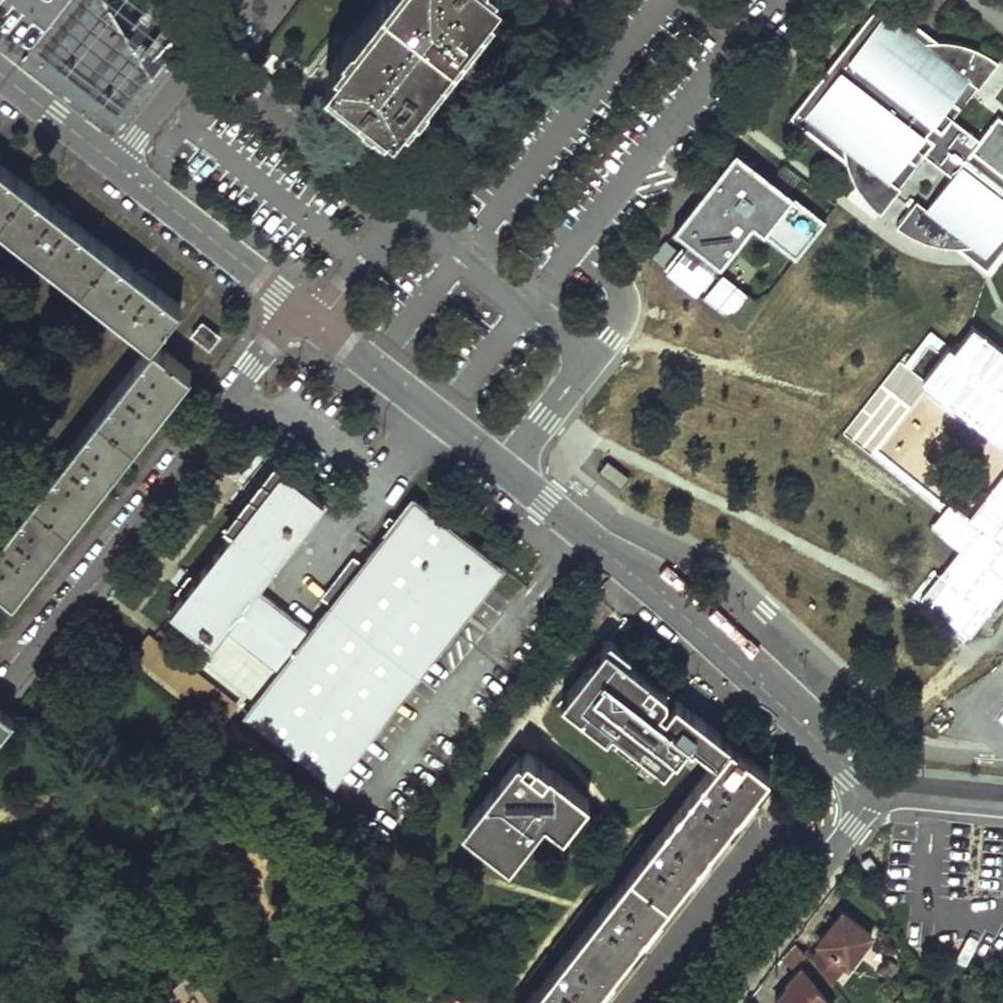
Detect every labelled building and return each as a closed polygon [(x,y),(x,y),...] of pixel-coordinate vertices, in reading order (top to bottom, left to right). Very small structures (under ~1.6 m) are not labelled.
[(322,95),(390,147),(436,86),(497,8),(488,0),(396,0),(322,95)] [(1002,259),(1002,131),(982,158),(976,153),(984,144),(957,124),(953,129),(951,127),(942,121),(970,84),(979,90),(981,92),(1001,66),(987,57),(967,49),(946,46),(942,46),(926,47),(906,31),(912,23),(885,3),(793,123),(820,143),(825,135),(846,152),(848,165),(855,184),(868,204),(884,218),(904,193),(902,191),(893,185),(919,152),(927,158),(955,179),(930,213),(920,205),(900,231),(911,239),(930,246),(953,250),(959,250),(974,250),(987,260),(981,267),(991,275),(1002,259)] [(912,23),(906,31),(926,47),(942,46),(912,23)] [(979,90),(970,84),(942,121),(951,127),(979,90)] [(825,135),(820,143),(848,165),(846,152),(825,135)] [(927,158),(919,152),(893,185),(902,191),(927,158)] [(827,223),(733,154),(653,258),(703,294),(751,230),(797,261),(827,223)] [(148,351),(150,349),(179,312),(0,174),(0,237),(148,351)] [(987,260),(974,250),(959,250),(981,267),(987,260)] [(190,337),(208,351),(220,338),(201,323),(190,337)] [(0,542),(0,603),(9,610),(187,382),(150,349),(148,351),(0,542)] [(607,458),(599,469),(619,483),(627,473),(607,458)] [(322,508),(280,476),(168,619),(210,652),(225,632),(275,672),(242,718),(335,789),(504,571),(412,499),(376,545),(309,631),(256,589),(322,508)] [(140,649),(224,717),(234,705),(150,638),(140,649)] [(696,720),(607,653),(558,714),(646,779),(696,720)] [(13,730),(0,719),(0,747),(13,730)] [(743,800),(768,767),(731,737),(523,1002),(584,1002),(743,800)] [(459,837),(507,877),(543,831),(562,846),(587,813),(519,759),(459,837)] [(858,859),(867,873),(876,867),(867,853),(858,859)] [(820,942),(810,956),(830,980),(844,961),(846,963),(870,931),(840,907),(817,939),(820,942)] [(878,968),(888,977),(898,963),(888,955),(878,968)] [(798,965),(788,979),(791,982),(776,1001),(778,1002),(829,1002),(798,965)]
